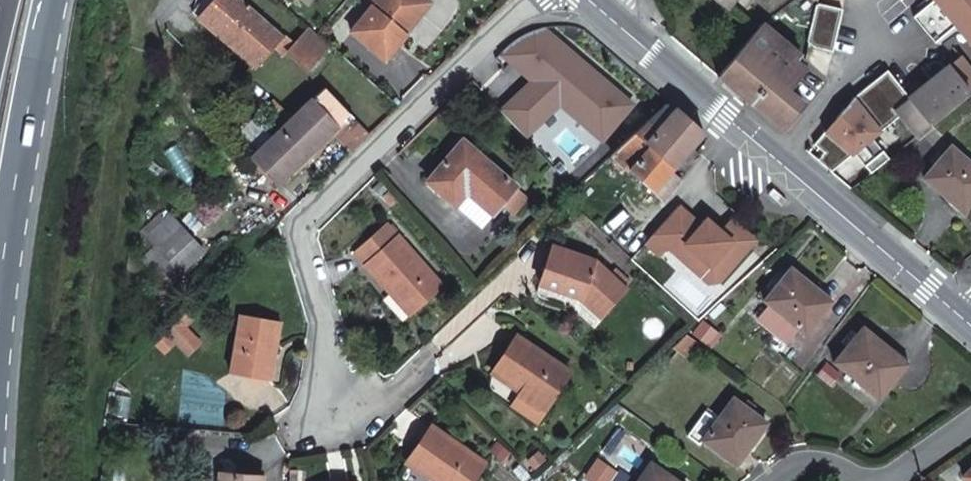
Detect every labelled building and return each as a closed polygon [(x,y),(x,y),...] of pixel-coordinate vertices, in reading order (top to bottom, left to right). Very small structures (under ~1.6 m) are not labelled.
[(198,14),(210,0),(199,0),(192,9),(198,14)] [(198,14),(257,64),(275,44),(284,51),(287,47),(308,65),(329,41),(308,23),(295,38),(287,31),(285,33),(247,0),(210,0),(198,14)] [(418,0),(370,0),(350,24),(384,52),(406,27),(404,25),(400,22),(418,0)] [(400,22),(404,25),(425,0),(418,0),(400,22)] [(970,45),(970,0),(935,0),(934,1),(914,18),(936,44),(956,27),(965,28),(963,35),(970,45)] [(815,48),(834,53),(844,10),(820,4),(817,6),(811,29),(808,42),(810,43),(815,48)] [(530,75),(497,107),(510,120),(579,55),(547,23),(543,24),(533,26),(521,31),(512,36),(504,43),(501,46),(530,75)] [(789,93),(807,71),(799,63),(804,57),(764,24),(718,78),(783,132),(805,106),(789,93)] [(579,55),(510,120),(521,131),(556,96),(597,137),(628,105),(579,55)] [(962,57),(948,68),(909,98),(909,99),(932,126),(970,95),(970,69),(962,57)] [(824,153),(819,162),(832,173),(855,154),(872,174),(889,160),(872,140),(900,116),(894,110),(909,99),(909,98),(888,72),(854,99),(815,145),(824,153)] [(354,147),(372,129),(326,83),(274,134),(255,152),(279,177),(332,125),(354,147)] [(900,116),(917,137),(932,126),(909,99),(894,110),(900,116)] [(666,105),(613,155),(653,193),(663,202),(679,183),(670,175),(701,138),(704,134),(677,110),(675,113),(666,105)] [(526,194),(461,137),(426,178),(454,202),(466,188),(492,211),(499,202),(510,211),(526,194)] [(815,145),(808,153),(819,162),(824,153),(815,145)] [(970,206),(970,165),(952,148),(924,180),(949,201),(948,202),(950,203),(951,202),(963,211),(961,214),(963,215),(970,206)] [(480,224),(492,211),(466,188),(454,202),(480,224)] [(147,228),(161,243),(184,267),(207,244),(170,206),(147,228)] [(679,207),(645,245),(659,258),(667,249),(676,239),(700,260),(696,265),(719,284),(756,241),(733,221),(722,233),(707,220),(701,228),(679,207)] [(363,261),(390,292),(396,287),(415,308),(444,284),(397,230),(395,232),(384,220),(353,247),(364,259),(363,261)] [(715,289),(719,284),(696,265),(700,260),(676,239),(667,249),(715,289)] [(538,280),(579,295),(583,285),(605,306),(624,286),(595,257),(550,241),(538,280)] [(184,267),(161,243),(147,256),(171,280),(184,267)] [(759,297),(765,301),(771,306),(798,329),(806,335),(832,301),(831,300),(829,302),(817,292),(818,290),(817,289),(792,269),(773,292),(767,287),(759,297)] [(583,285),(579,295),(598,312),(605,306),(583,285)] [(396,287),(390,292),(409,314),(415,308),(396,287)] [(829,302),(831,300),(818,290),(817,292),(829,302)] [(771,306),(759,320),(787,343),(798,329),(771,306)] [(190,308),(167,331),(185,350),(197,339),(183,324),(194,313),(190,308)] [(278,317),(238,310),(228,371),(264,377),(268,349),(273,350),(278,317)] [(835,363),(879,399),(909,364),(907,363),(906,365),(893,354),(895,353),(893,351),(892,353),(864,329),(835,363)] [(491,369),(519,389),(523,383),(549,400),(570,368),(515,332),(491,369)] [(673,349),(686,359),(698,343),(688,334),(673,349)] [(893,354),(906,365),(907,363),(895,353),(893,354)] [(523,383),(519,389),(510,404),(535,421),(549,400),(523,383)] [(748,401),(744,407),(734,400),(703,441),(736,467),(738,465),(736,464),(745,451),(747,452),(749,451),(748,450),(767,425),(752,413),(756,407),(748,401)] [(435,480),(438,475),(447,480),(470,480),(484,460),(431,423),(406,461),(435,480)] [(651,464),(639,480),(676,480),(651,464)] [(264,474),(218,469),(217,480),(263,480),(264,474)]
